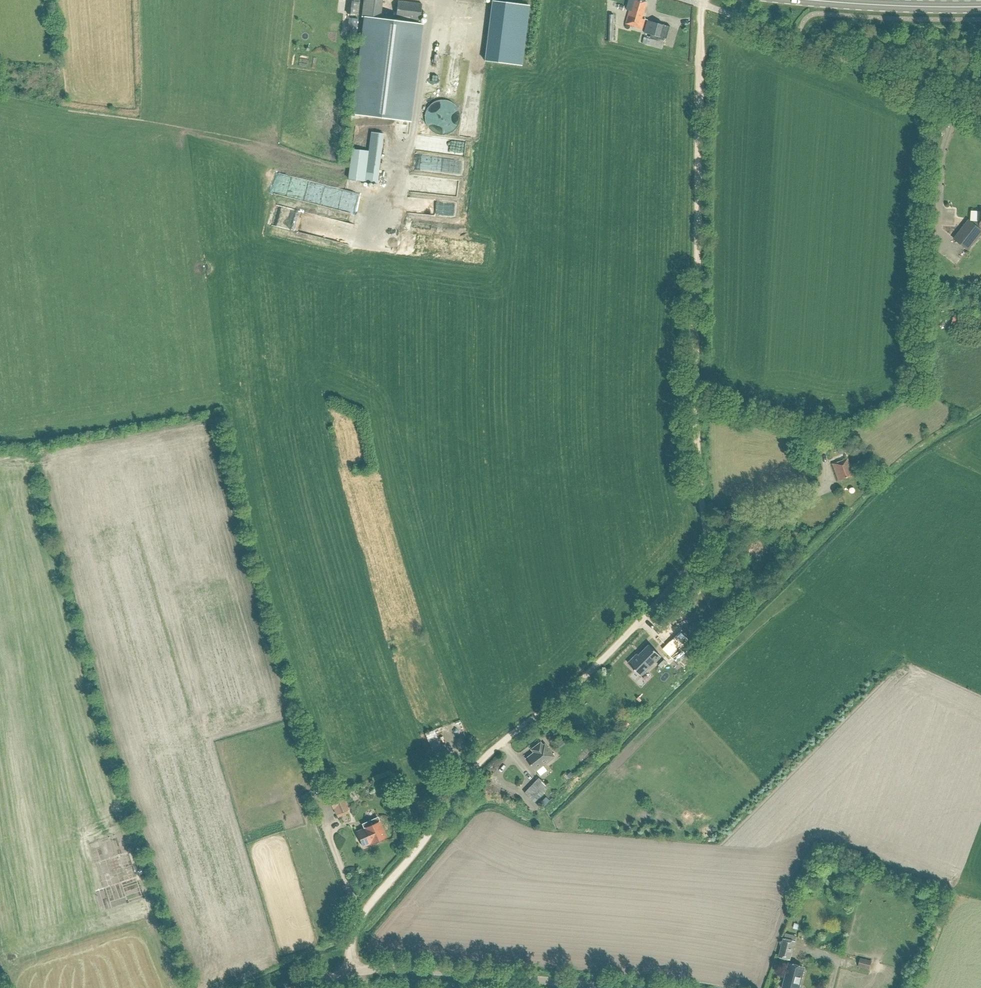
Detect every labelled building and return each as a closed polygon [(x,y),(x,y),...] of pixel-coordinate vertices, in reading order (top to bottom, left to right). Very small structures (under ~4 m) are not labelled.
[(359,3),(359,0),(349,0),(348,2),(348,14),(358,15),(359,3)] [(397,119),(410,121),(423,24),(417,24),(417,21),(420,22),(422,5),(398,2),(396,21),(380,19),(383,0),(363,0),(360,16),(363,17),(350,113),(397,119)] [(639,0),(630,0),(627,10),(633,12),(629,25),(643,29),(646,20),(643,19),(648,3),(639,0)] [(490,2),(484,62),(523,66),(528,5),(490,2)] [(358,21),(352,20),(348,20),(347,30),(350,31),(349,36),(356,37),(358,21)] [(645,33),(652,35),(651,39),(645,37),(643,44),(663,50),(666,39),(668,40),(672,28),(649,21),(645,33)] [(473,71),(473,55),(460,55),(460,71),(473,71)] [(424,118),(425,120),(425,121),(425,123),(426,124),(427,126),(427,127),(428,128),(429,129),(430,130),(432,131),(433,132),(434,133),(436,134),(437,134),(439,134),(440,135),(442,135),(443,135),(445,135),(446,134),(448,134),(449,133),(451,133),(452,132),(453,131),(454,130),(455,129),(456,128),(457,126),(458,125),(458,124),(459,122),(459,121),(460,119),(460,118),(460,116),(459,114),(459,113),(459,112),(458,110),(457,109),(457,107),(456,106),(455,105),(454,104),(452,103),(451,102),(450,101),(448,101),(447,100),(445,100),(444,100),(442,100),(441,100),(439,100),(438,100),(436,101),(435,101),(434,102),(432,103),(431,104),(430,105),(429,106),(428,107),(427,108),(426,109),(426,111),(425,112),(425,114),(425,115),(424,117),(424,118)] [(367,151),(353,149),(349,180),(373,183),(379,133),(369,131),(367,151)] [(474,151),(473,137),(457,138),(458,152),(474,151)] [(980,227),(980,217),(980,222),(970,221),(969,220),(954,239),(968,250),(980,234),(980,230),(980,229),(980,227)] [(844,437),(834,441),(840,455),(850,451),(844,437)] [(854,476),(848,458),(833,464),(839,481),(854,476)] [(664,629),(656,638),(676,659),(685,651),(664,629)] [(646,643),(632,658),(645,671),(659,656),(646,643)] [(624,673),(636,686),(645,678),(633,665),(624,673)] [(441,743),(453,739),(451,733),(457,731),(454,722),(436,728),(441,743)] [(434,730),(425,733),(434,757),(443,754),(434,730)] [(555,756),(545,744),(543,745),(541,742),(535,747),(538,750),(526,759),(536,771),(555,756)] [(539,777),(525,792),(535,802),(549,787),(539,777)] [(341,792),(331,796),(331,794),(329,788),(320,792),(322,798),(324,803),(330,801),(336,815),(349,809),(341,792)] [(379,821),(378,822),(376,818),(362,824),(364,828),(356,832),(363,847),(370,843),(371,844),(386,837),(379,821)] [(790,959),(794,941),(796,935),(786,933),(784,939),(780,956),(790,959)] [(860,958),(858,966),(870,969),(872,961),(860,958)] [(789,963),(782,987),(800,987),(805,967),(789,963)]
